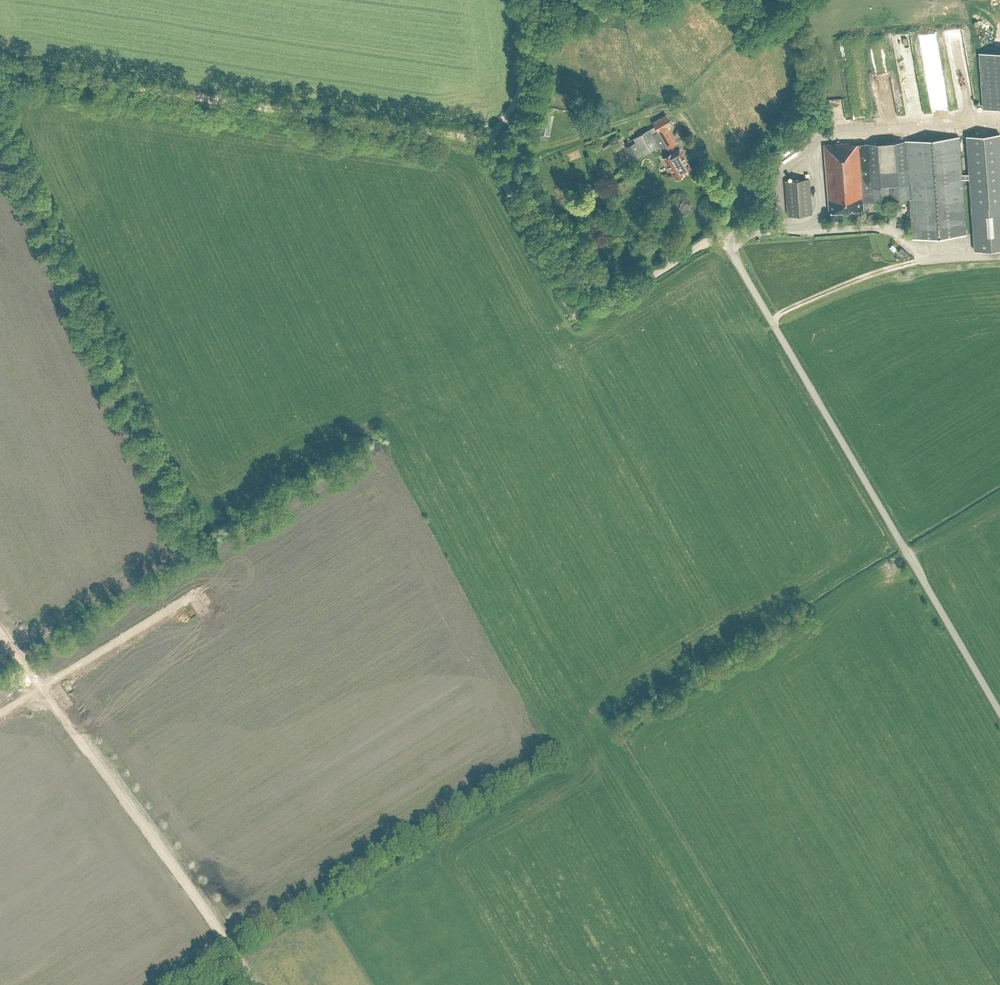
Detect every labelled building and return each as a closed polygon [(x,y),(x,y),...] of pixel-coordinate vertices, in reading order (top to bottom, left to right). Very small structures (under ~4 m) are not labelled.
[(982,20),(974,22),(977,35),(984,33),(982,20)] [(876,33),(884,83),(901,80),(894,31),(876,33)] [(866,32),(849,34),(864,118),(888,114),(887,111),(880,113),(866,32)] [(999,106),(999,50),(978,51),(982,108),(999,106)] [(655,125),(634,137),(643,153),(643,154),(658,145),(664,155),(663,155),(675,176),(679,177),(682,175),(683,171),(691,167),(667,125),(671,122),(666,114),(653,121),(655,125)] [(966,135),(974,250),(999,248),(999,133),(966,135)] [(858,142),(824,144),(829,212),(863,210),(862,200),(872,199),(872,201),(909,199),(912,237),(965,233),(958,135),(858,142)] [(642,154),(634,141),(631,143),(625,146),(633,159),(638,156),(642,154)] [(809,178),(785,180),(787,215),(811,213),(809,178)]
